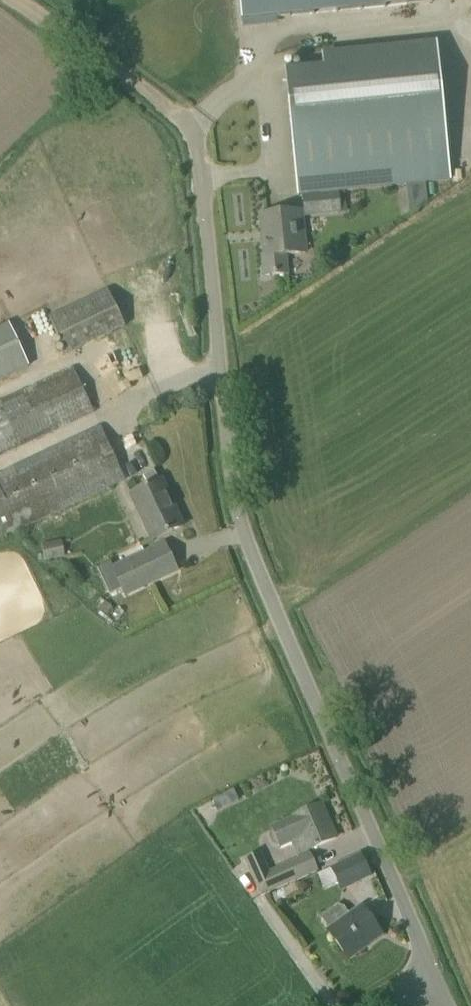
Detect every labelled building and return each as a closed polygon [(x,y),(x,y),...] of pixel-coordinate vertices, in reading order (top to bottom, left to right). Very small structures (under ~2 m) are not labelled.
[(241,21),(290,16),(432,2),(432,0),(239,0),(241,21)] [(285,71),(298,196),(451,181),(439,61),(325,73),(324,67),(285,71)] [(346,211),(345,193),(303,197),(305,216),(346,211)] [(287,274),(285,255),(306,253),(301,211),(260,215),(265,256),(263,256),(265,276),(287,274)] [(344,247),(330,257),(334,263),(348,253),(344,247)] [(66,354),(124,327),(107,290),(49,318),(66,354)] [(10,324),(0,328),(0,381),(29,367),(10,324)] [(94,412),(73,369),(0,403),(0,457),(94,412)] [(18,530),(125,479),(101,427),(0,474),(0,538),(18,530)] [(132,494),(153,540),(183,526),(162,480),(132,494)] [(165,543),(112,568),(110,563),(98,569),(110,594),(122,589),(125,595),(178,570),(165,543)] [(106,602),(99,609),(106,615),(112,609),(106,602)] [(292,844),(296,855),(336,838),(321,805),(291,818),(271,827),(272,831),(269,835),(273,843),(278,844),(280,849),(292,844)] [(298,859),(270,871),(261,852),(244,859),(261,897),(294,883),(295,883),(319,872),(310,853),(309,854),(298,859)] [(332,868),(342,890),(371,876),(360,855),(332,868)] [(342,900),(352,912),(361,904),(351,892),(342,900)] [(350,915),(344,907),(339,904),(319,919),(348,959),(382,935),(362,907),(350,915)]
